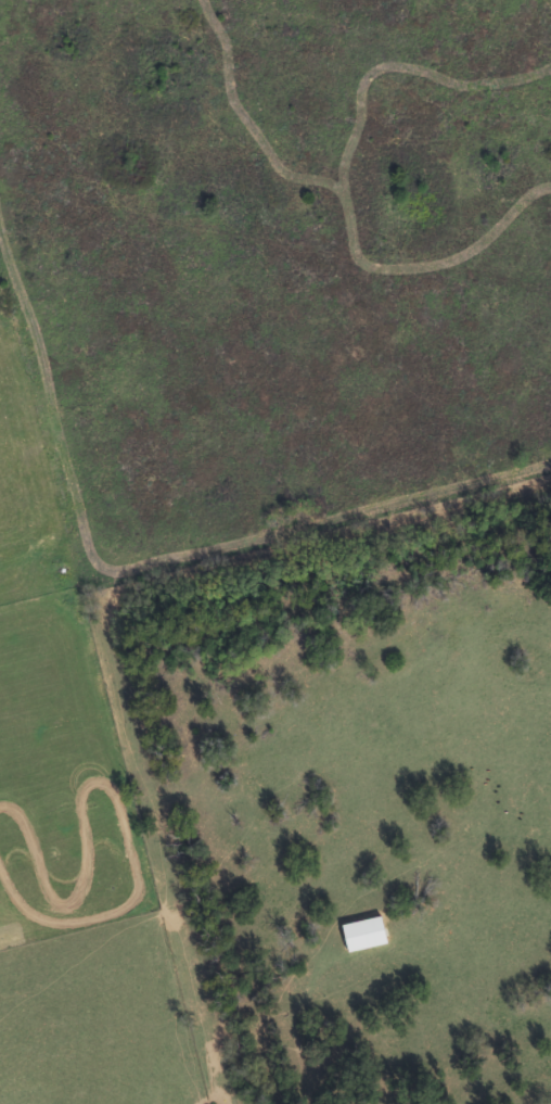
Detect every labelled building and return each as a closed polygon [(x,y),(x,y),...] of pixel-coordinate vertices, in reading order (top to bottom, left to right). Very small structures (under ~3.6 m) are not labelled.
[(342,954),(382,944),(376,916),(335,926),(342,954)]
